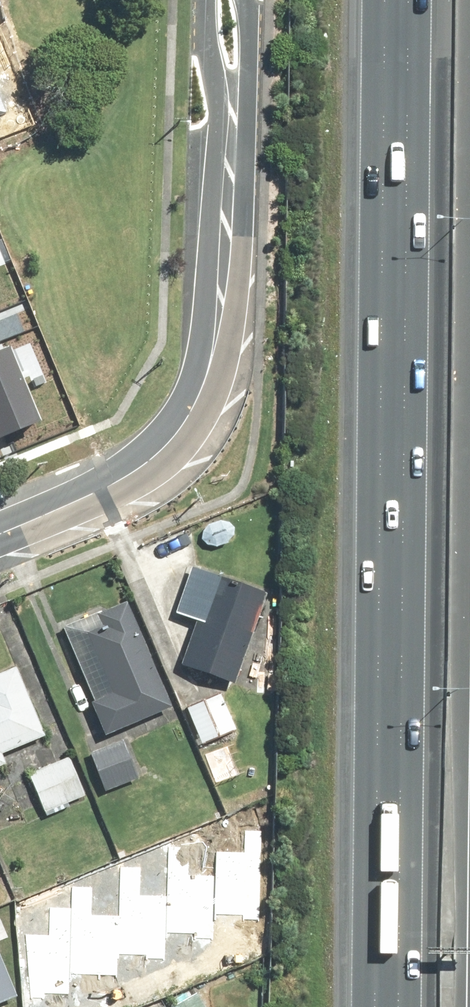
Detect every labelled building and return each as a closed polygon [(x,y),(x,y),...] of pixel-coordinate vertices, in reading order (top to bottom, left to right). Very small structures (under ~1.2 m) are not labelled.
[(9,107),(0,85),(0,111),(9,107)] [(41,416),(11,345),(0,350),(0,433),(41,416)] [(183,661),(239,679),(268,585),(197,563),(182,609),(198,614),(183,661)] [(179,702),(135,592),(65,620),(109,730),(179,702)] [(17,757),(12,745),(53,728),(27,662),(0,672),(0,764),(17,757)] [(228,691),(190,705),(205,743),(243,729),(228,691)] [(128,732),(91,747),(108,790),(145,775),(128,732)] [(75,754),(32,770),(49,812),(92,795),(75,754)] [(216,852),(214,876),(212,912),(243,914),(242,919),(260,920),(265,830),(244,829),(242,853),(216,852)] [(166,896),(164,931),(194,933),(194,938),(212,939),(212,912),(214,876),(189,875),(190,846),(168,845),(166,896)] [(116,916),(115,954),(148,955),(148,960),(164,960),(164,931),(166,896),(139,895),(139,868),(120,867),(119,915),(116,916)] [(94,978),(116,979),(115,954),(116,916),(89,916),(90,890),(71,889),(71,910),(70,973),(94,974),(94,978)] [(30,936),(30,999),(46,999),(46,994),(70,994),(70,973),(71,910),(51,910),(51,936),(30,936)] [(17,1001),(0,955),(0,1006),(17,1001)] [(166,1005),(167,1006),(216,1006),(205,985),(166,1005)]
